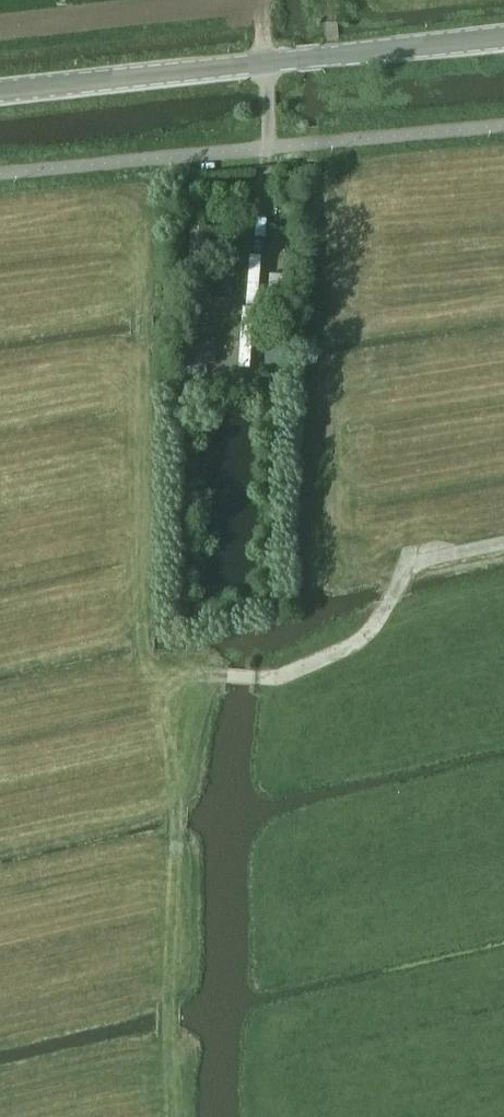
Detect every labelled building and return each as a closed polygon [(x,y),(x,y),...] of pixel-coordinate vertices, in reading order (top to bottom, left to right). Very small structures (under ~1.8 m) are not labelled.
[(207,280),(209,227),(191,227),(190,279),(207,280)] [(270,277),(268,307),(286,308),(288,278),(270,277)] [(203,340),(203,363),(218,363),(218,339),(203,340)] [(265,340),(265,363),(286,364),(287,341),(265,340)]
